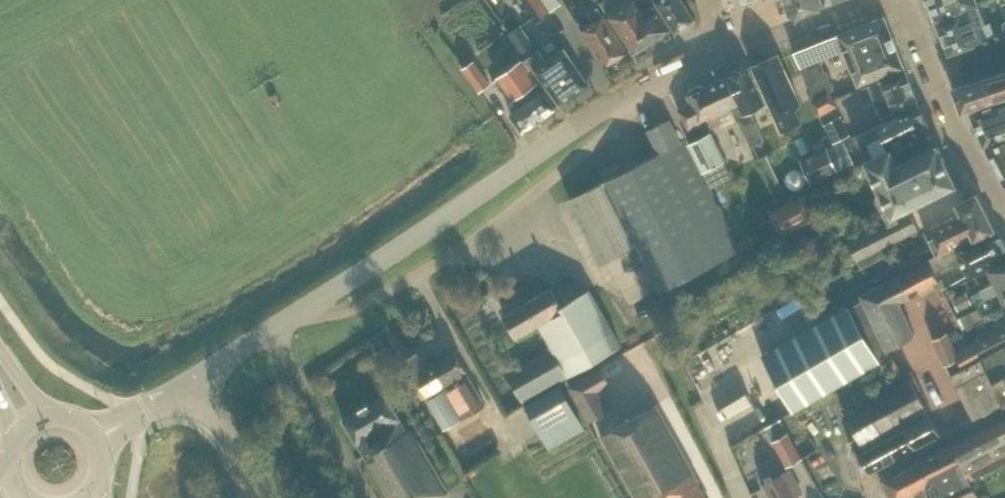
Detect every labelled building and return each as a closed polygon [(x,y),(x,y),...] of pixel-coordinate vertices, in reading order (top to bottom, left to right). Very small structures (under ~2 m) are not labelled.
[(537,22),(550,13),(542,0),(523,0),(537,22)] [(634,53),(669,29),(653,4),(643,11),(635,0),(624,0),(607,13),(634,53)] [(675,32),(695,19),(682,0),(655,0),(655,1),(675,32)] [(796,15),(820,7),(818,1),(821,0),(785,0),(790,12),(796,15)] [(927,1),(928,1),(935,19),(961,9),(978,3),(977,0),(926,0),(927,1)] [(978,3),(961,9),(962,12),(936,23),(948,54),(985,40),(979,26),(986,23),(978,3)] [(581,29),(605,67),(627,52),(598,6),(588,11),(594,20),(581,29)] [(858,84),(904,66),(884,16),(793,51),(803,73),(814,98),(829,90),(832,88),(829,81),(819,59),(833,54),(838,65),(849,61),(858,84)] [(548,86),(549,87),(569,73),(580,90),(588,85),(564,48),(545,60),(538,49),(537,50),(520,25),(508,34),(524,59),(532,71),(535,69),(547,87),(548,86)] [(757,77),(768,101),(774,115),(781,130),(800,121),(793,106),(800,103),(777,53),(752,65),(757,77)] [(462,68),(479,91),(490,84),(473,60),(462,68)] [(510,114),(523,131),(555,108),(543,90),(540,92),(535,85),(537,83),(521,60),(497,76),(514,99),(516,98),(522,106),(510,114)] [(745,111),(768,101),(757,77),(753,78),(747,67),(739,71),(735,69),(730,72),(729,75),(726,76),(744,117),(755,141),(763,137),(751,115),(748,116),(745,111)] [(917,101),(905,70),(868,84),(880,115),(917,101)] [(953,88),(961,113),(969,110),(1004,98),(1004,70),(953,88)] [(580,90),(569,73),(549,87),(560,104),(580,90)] [(755,141),(744,117),(726,76),(705,86),(700,84),(689,89),(687,93),(691,102),(678,109),(689,128),(701,121),(700,120),(707,117),(709,120),(720,115),(718,111),(730,106),(737,120),(740,119),(751,143),(755,141)] [(830,94),(829,90),(814,98),(811,100),(819,115),(836,105),(830,94)] [(969,110),(983,144),(1004,136),(1004,98),(969,110)] [(929,128),(918,105),(855,135),(861,147),(882,136),(888,148),(929,128)] [(825,122),(833,140),(849,133),(840,114),(825,122)] [(739,253),(684,141),(680,142),(669,119),(648,129),(659,153),(569,198),(601,262),(638,244),(661,291),(739,253)] [(689,143),(698,161),(703,171),(723,161),(725,160),(710,132),(689,143)] [(985,148),(1004,185),(1004,141),(985,148)] [(866,160),(893,213),(955,182),(936,144),(898,163),(890,148),(866,160)] [(800,160),(812,181),(837,169),(827,148),(800,160)] [(703,171),(708,180),(728,170),(723,161),(703,171)] [(900,266),(904,273),(928,261),(947,250),(953,247),(994,228),(976,193),(956,203),(961,212),(925,230),(933,246),(918,254),(919,256),(900,266)] [(806,195),(790,203),(772,212),(783,236),(817,219),(806,195)] [(883,246),(919,229),(909,209),(848,240),(861,267),(887,254),(883,246)] [(947,250),(928,261),(935,274),(960,261),(967,275),(1004,255),(1004,244),(996,229),(995,229),(994,228),(953,247),(947,250)] [(1004,287),(1004,260),(988,269),(995,282),(980,289),(984,297),(999,290),(1004,287)] [(904,273),(861,295),(862,298),(848,306),(848,305),(762,354),(794,410),(880,361),(878,358),(888,353),(886,350),(915,334),(899,302),(939,282),(935,274),(933,271),(928,261),(904,273)] [(506,374),(522,401),(621,345),(589,288),(561,305),(551,287),(504,314),(517,336),(538,323),(552,348),(506,374)] [(958,310),(971,303),(966,292),(952,299),(958,310)] [(965,329),(976,324),(970,311),(959,316),(965,329)] [(957,352),(955,353),(958,359),(963,366),(979,357),(1004,343),(1004,326),(957,352)] [(958,359),(955,353),(957,352),(948,333),(933,340),(944,365),(958,359)] [(979,357),(963,366),(950,373),(973,418),(1002,403),(1003,405),(1004,404),(1004,343),(979,357)] [(412,403),(466,371),(454,350),(425,367),(416,352),(395,365),(404,380),(400,383),(412,403)] [(599,390),(610,383),(600,367),(568,386),(588,421),(609,408),(599,390)] [(867,470),(868,472),(940,434),(907,372),(842,408),(858,436),(850,441),(851,444),(851,446),(854,451),(857,452),(861,460),(860,463),(864,469),(867,470)] [(444,428),(485,404),(468,374),(447,387),(426,399),(444,428)] [(524,405),(549,448),(584,428),(559,385),(524,405)] [(404,423),(386,393),(369,402),(368,402),(359,407),(360,408),(342,418),(368,461),(365,463),(385,497),(437,497),(448,491),(411,428),(408,430),(404,423)] [(671,497),(706,497),(697,482),(699,481),(656,404),(600,435),(635,497),(667,497),(670,497),(671,497)] [(958,456),(969,478),(1004,460),(1004,419),(952,445),(958,456)] [(786,466),(790,464),(802,457),(788,432),(772,440),(786,466)] [(952,445),(920,461),(881,482),(890,497),(901,497),(926,485),(932,496),(930,497),(968,497),(977,493),(969,478),(958,456),(952,445)] [(790,470),(789,469),(763,483),(771,497),(796,497),(795,496),(802,492),(790,470)]
